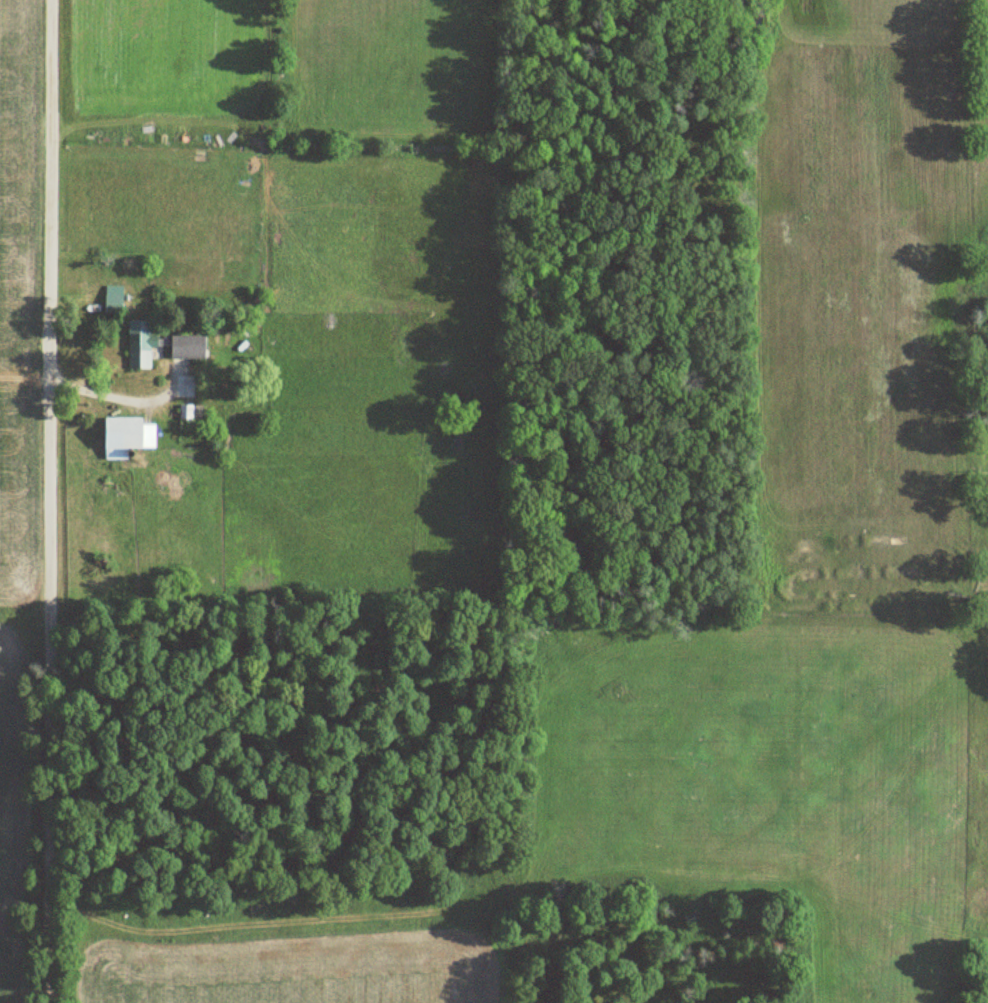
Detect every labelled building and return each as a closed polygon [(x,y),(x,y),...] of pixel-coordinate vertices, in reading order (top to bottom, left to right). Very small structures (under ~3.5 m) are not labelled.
[(105,313),(124,313),(124,295),(105,295),(105,313)] [(152,349),(157,349),(157,321),(130,321),(130,369),(152,369),(152,349)] [(174,337),(174,358),(210,359),(211,338),(174,337)] [(107,419),(107,461),(130,461),(130,450),(148,450),(148,418),(107,419)]
